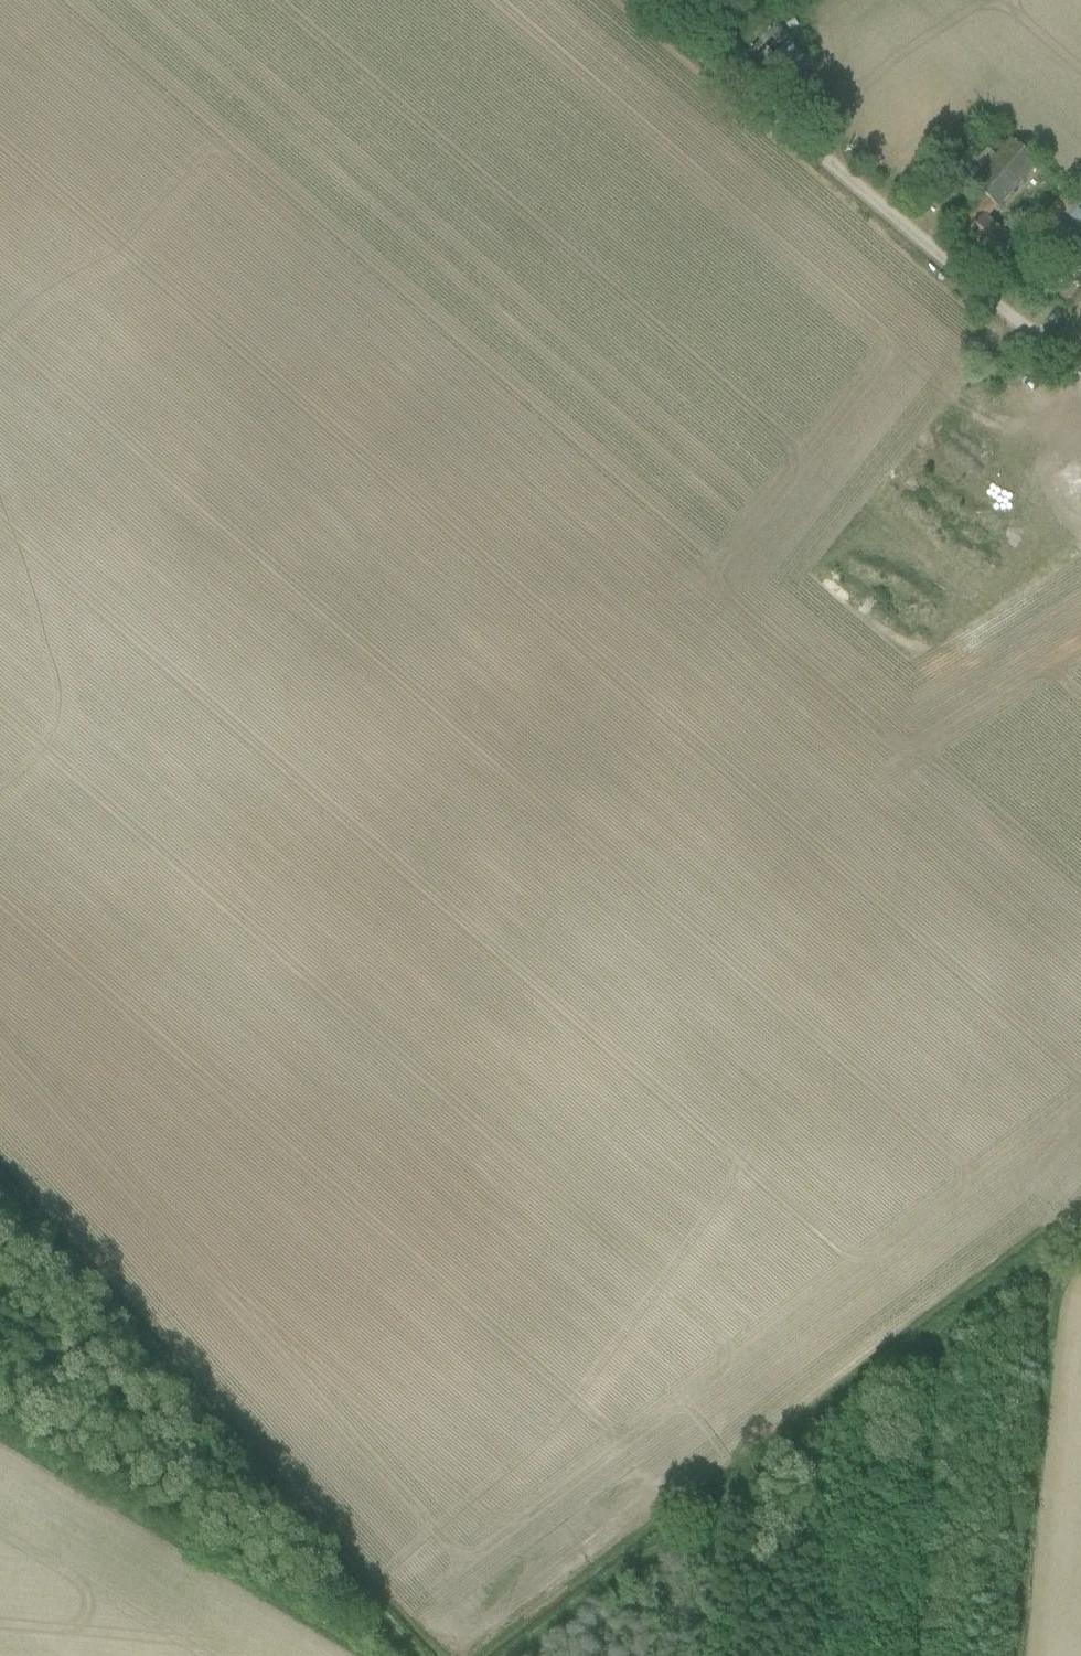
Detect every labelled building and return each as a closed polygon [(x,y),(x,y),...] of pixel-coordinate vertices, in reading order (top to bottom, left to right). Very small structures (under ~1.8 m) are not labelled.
[(774,15),(754,34),(738,49),(784,97),(820,63),(774,15)] [(1008,141),(985,168),(971,185),(985,196),(962,222),(971,231),(966,237),(998,264),(1014,245),(988,222),(1037,166),(1008,141)] [(1056,204),(1041,220),(1078,252),(1080,249),(1080,203),(1067,191),(1056,204)]
